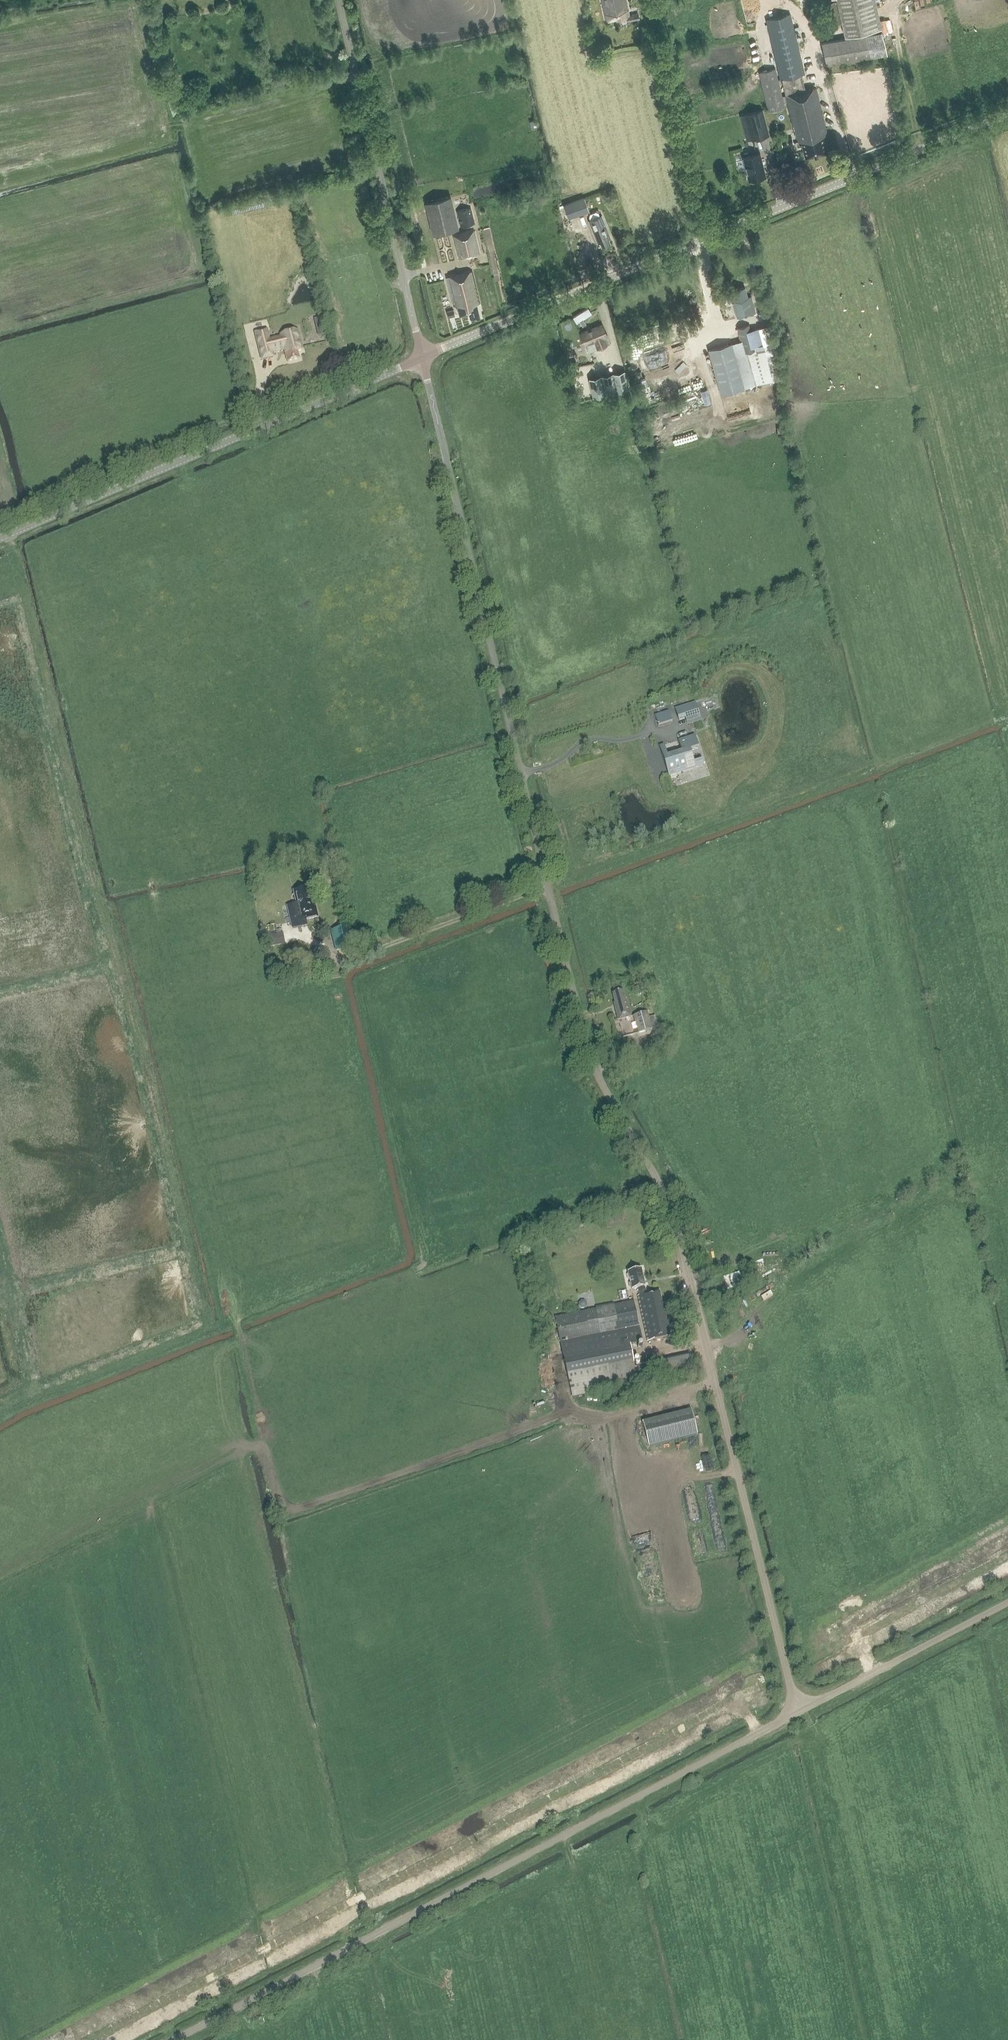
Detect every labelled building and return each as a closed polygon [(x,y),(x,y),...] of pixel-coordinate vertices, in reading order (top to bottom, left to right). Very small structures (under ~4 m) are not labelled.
[(639,19),(638,13),(630,15),(626,0),(601,0),(606,22),(627,17),(628,22),(639,19)] [(830,25),(841,23),(836,0),(825,3),(830,25)] [(881,28),(875,0),(837,0),(845,36),(881,28)] [(825,135),(827,135),(816,87),(805,89),(801,75),(805,74),(790,14),(765,20),(780,80),(782,79),(786,95),(782,96),(775,69),(759,73),(769,112),(785,108),(783,101),(786,101),(796,139),(797,139),(799,144),(802,143),(805,157),(827,152),(824,141),(827,140),(825,135)] [(885,55),(881,32),(822,43),(827,72),(841,70),(840,63),(885,55)] [(249,38),(251,46),(257,45),(255,37),(249,38)] [(746,113),(753,139),(770,135),(763,109),(746,113)] [(792,137),(781,140),(782,146),(793,143),(792,137)] [(765,176),(760,154),(743,158),(748,180),(765,176)] [(425,203),(433,235),(459,228),(451,196),(425,203)] [(569,218),(571,217),(588,211),(590,210),(585,198),(583,198),(564,206),(569,218)] [(457,211),(461,227),(475,223),(471,208),(457,211)] [(608,239),(610,238),(601,216),(600,217),(598,213),(596,212),(590,214),(589,217),(590,221),(588,222),(597,243),(600,242),(601,246),(610,243),(608,239)] [(453,235),(458,258),(479,254),(474,230),(453,235)] [(479,302),(472,271),(447,277),(454,306),(457,305),(459,315),(469,313),(470,317),(479,315),(476,303),(479,302)] [(737,318),(755,313),(751,296),(747,297),(745,288),(732,291),(735,301),(733,302),(737,318)] [(453,310),(447,312),(449,318),(455,316),(453,310)] [(740,340),(708,350),(721,395),(783,377),(773,341),(763,344),(759,328),(750,331),(749,324),(737,328),(740,340)] [(603,337),(606,336),(602,325),(580,334),(585,345),(595,341),(598,348),(606,344),(603,337)] [(255,333),(262,360),(274,357),(273,353),(284,350),(287,362),(299,359),(297,352),(302,350),(297,330),(280,335),(281,337),(269,340),(267,330),(255,333)] [(630,389),(629,387),(625,370),(589,378),(593,397),(630,389)] [(711,403),(707,390),(701,392),(705,405),(711,403)] [(686,717),(688,724),(703,719),(697,700),(675,707),(679,719),(686,717)] [(655,715),(658,727),(672,722),(669,711),(655,715)] [(664,745),(659,746),(668,777),(669,777),(668,774),(687,768),(687,764),(694,762),(690,750),(698,748),(694,735),(678,740),(681,752),(667,756),(664,745)] [(296,904),(294,904),(286,906),(291,929),(307,926),(306,918),(316,916),(317,916),(314,901),(311,902),(308,889),(294,892),(296,904)] [(333,931),(338,951),(354,947),(349,927),(333,931)] [(277,934),(268,935),(267,935),(269,947),(285,944),(283,933),(280,933),(280,929),(277,930),(277,934)] [(634,988),(636,996),(643,994),(642,986),(634,988)] [(617,1019),(630,1016),(626,1000),(625,1000),(622,991),(612,993),(614,1002),(613,1003),(617,1019)] [(647,1012),(633,1016),(638,1033),(658,1028),(655,1016),(649,1018),(647,1012)] [(676,1324),(670,1325),(667,1310),(663,1310),(659,1291),(646,1294),(640,1269),(628,1272),(632,1290),(637,1289),(639,1295),(637,1296),(647,1341),(678,1335),(676,1324)] [(728,1288),(744,1283),(740,1271),(724,1275),(728,1288)] [(639,1326),(634,1301),(613,1305),(613,1302),(595,1306),(596,1309),(555,1317),(560,1342),(618,1330),(639,1326)] [(638,1343),(642,1342),(640,1335),(638,1326),(560,1342),(562,1351),(572,1397),(666,1378),(665,1373),(691,1367),(688,1357),(635,1368),(630,1347),(630,1345),(638,1343)] [(691,1410),(642,1422),(648,1447),(697,1435),(691,1410)]
